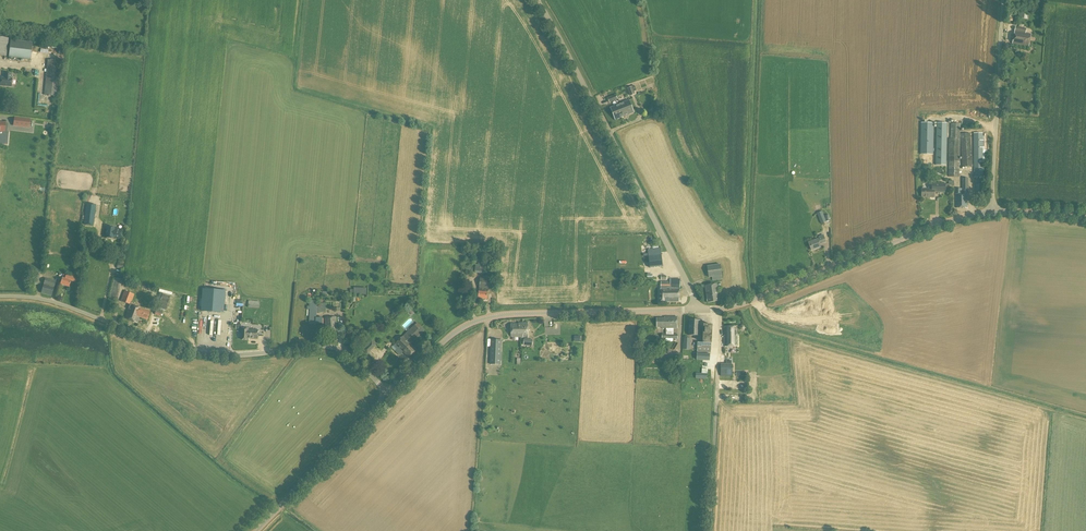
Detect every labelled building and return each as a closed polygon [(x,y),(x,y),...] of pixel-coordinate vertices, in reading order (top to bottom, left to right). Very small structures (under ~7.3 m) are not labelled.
[(1028,47),(1031,34),(1025,34),(1026,29),(1027,24),(1016,22),(1015,27),(1012,44),(1028,47)] [(8,38),(0,37),(0,56),(6,56),(8,38)] [(31,60),(33,43),(10,40),(8,57),(31,60)] [(58,97),(61,61),(48,59),(44,95),(58,97)] [(11,74),(4,73),(4,78),(1,77),(0,85),(11,86),(12,78),(11,78),(11,74)] [(609,103),(618,99),(616,94),(607,98),(609,103)] [(619,104),(624,116),(634,113),(629,100),(619,104)] [(615,120),(624,116),(619,104),(611,108),(615,120)] [(14,117),(13,126),(29,128),(30,119),(16,117),(14,117)] [(933,155),(933,123),(921,123),(921,155),(933,155)] [(947,123),(937,123),(936,165),(946,165),(947,123)] [(959,177),(960,124),(951,124),(951,139),(949,139),(949,161),(950,161),(950,176),(959,177)] [(963,167),(972,166),(970,133),(961,134),(963,167)] [(974,177),(983,177),(982,133),(974,133),(974,177)] [(957,208),(967,208),(967,190),(968,190),(968,178),(962,178),(962,188),(956,188),(957,208)] [(934,189),(934,192),(945,192),(945,184),(932,184),(932,189),(934,189)] [(934,189),(932,189),(921,189),(921,197),(934,198),(934,192),(934,189)] [(93,226),(95,205),(87,204),(84,224),(93,226)] [(821,223),(826,221),(822,211),(817,213),(821,223)] [(120,238),(122,230),(114,229),(114,228),(107,227),(106,238),(113,239),(113,237),(120,238)] [(811,250),(820,247),(819,244),(825,242),(823,235),(819,237),(820,238),(808,242),(811,250)] [(650,268),(663,267),(661,248),(648,249),(650,268)] [(485,274),(486,266),(476,264),(475,273),(485,274)] [(709,277),(722,276),(721,264),(707,266),(709,277)] [(38,284),(40,273),(32,271),(30,283),(38,284)] [(76,282),(77,278),(66,274),(65,278),(62,278),(60,284),(69,287),(71,281),(76,282)] [(117,299),(122,279),(114,277),(109,297),(117,299)] [(52,296),(55,282),(56,281),(45,278),(45,280),(41,293),(52,296)] [(490,289),(491,279),(480,278),(478,298),(487,299),(488,289),(490,289)] [(660,301),(678,301),(680,279),(671,279),(671,282),(661,282),(660,301)] [(707,303),(719,301),(717,284),(705,285),(707,303)] [(224,313),(226,291),(204,289),(202,311),(224,313)] [(121,290),(119,301),(126,302),(128,291),(121,290)] [(259,308),(260,299),(249,298),(248,307),(259,308)] [(325,311),(325,307),(317,306),(317,301),(310,300),(309,324),(322,324),(323,318),(316,318),(317,311),(325,311)] [(147,306),(134,301),(132,308),(135,309),(133,315),(146,320),(150,310),(146,309),(147,306)] [(326,333),(338,332),(336,317),(325,318),(326,333)] [(677,328),(677,317),(665,317),(665,318),(657,318),(657,327),(662,327),(662,328),(677,328)] [(699,336),(700,321),(689,320),(689,335),(699,336)] [(409,357),(416,350),(411,344),(422,333),(419,329),(421,327),(417,322),(403,336),(396,343),(400,348),(404,351),(409,357)] [(528,338),(528,322),(519,323),(519,324),(511,324),(511,338),(525,338),(528,338)] [(710,352),(712,326),(704,325),(703,343),(698,342),(697,351),(710,352)] [(736,336),(736,327),(725,327),(725,336),(724,336),(724,346),(736,346),(736,350),(748,350),(748,334),(739,335),(739,346),(737,346),(737,335),(736,336)] [(258,339),(258,330),(249,329),(242,329),(242,335),(240,335),(240,339),(242,339),(248,340),(248,339),(258,339)] [(528,338),(525,338),(525,339),(524,339),(524,345),(532,346),(533,339),(528,339),(528,338)] [(367,354),(376,345),(371,340),(362,349),(367,354)] [(491,348),(490,364),(500,364),(501,341),(501,340),(500,340),(491,340),(491,348)] [(662,355),(662,351),(650,350),(650,361),(658,362),(658,354),(662,355)] [(757,355),(733,357),(734,367),(757,366),(757,355)] [(512,357),(504,357),(504,366),(512,367),(512,357)]
